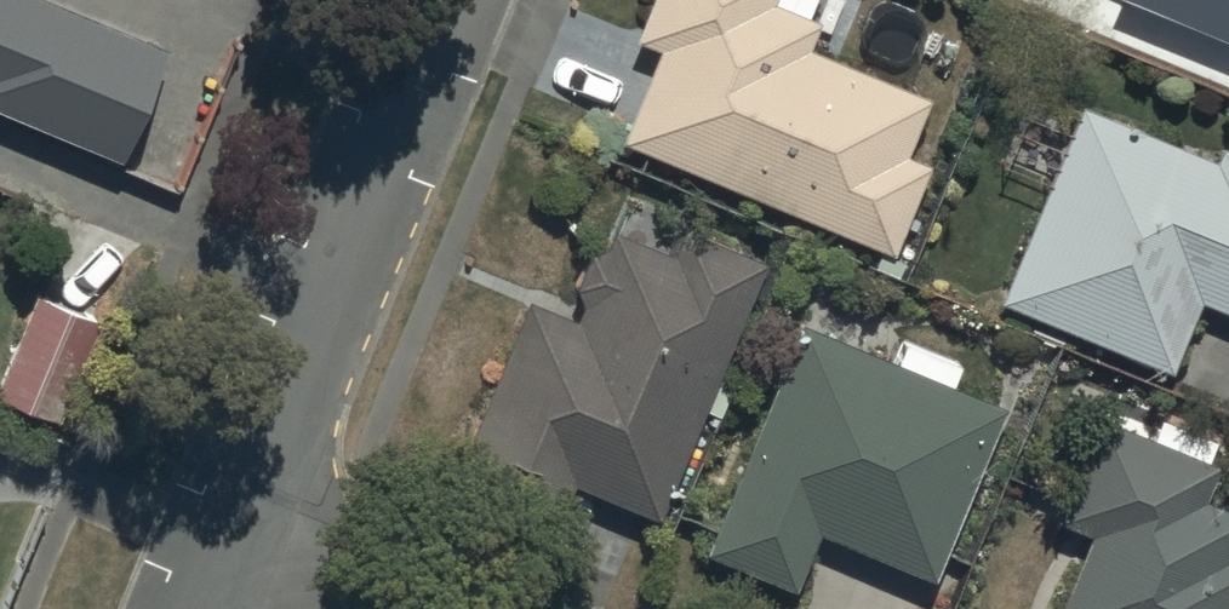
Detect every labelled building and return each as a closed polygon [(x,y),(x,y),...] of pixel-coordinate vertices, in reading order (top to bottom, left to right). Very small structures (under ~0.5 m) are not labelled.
[(162,34),(77,0),(0,0),(0,100),(116,147),(162,34)] [(631,47),(657,57),(619,151),(888,261),(925,171),(902,162),(925,104),(806,55),(817,29),(803,23),(812,0),(650,0),(631,47)] [(1067,23),(1166,62),(1190,0),(1077,0),(1067,23)] [(1077,114),(997,306),(1168,377),(1197,307),(1228,320),(1228,154),(1206,145),(1198,164),(1077,114)] [(655,522),(760,267),(679,235),(667,264),(615,242),(584,253),(571,287),(576,309),(570,324),(525,306),(452,485),(556,527),(572,488),(655,522)] [(54,410),(97,309),(32,281),(0,354),(0,387),(54,410)] [(927,585),(995,411),(950,392),(962,364),(902,338),(890,367),(802,330),(793,352),(779,346),(764,383),(773,387),(700,560),(788,597),(813,537),(927,585)] [(1092,424),(1050,530),(1084,543),(1059,608),(1228,608),(1228,567),(1226,566),(1228,559),(1228,516),(1200,505),(1214,469),(1205,466),(1213,447),(1155,424),(1147,445),(1092,424)]
